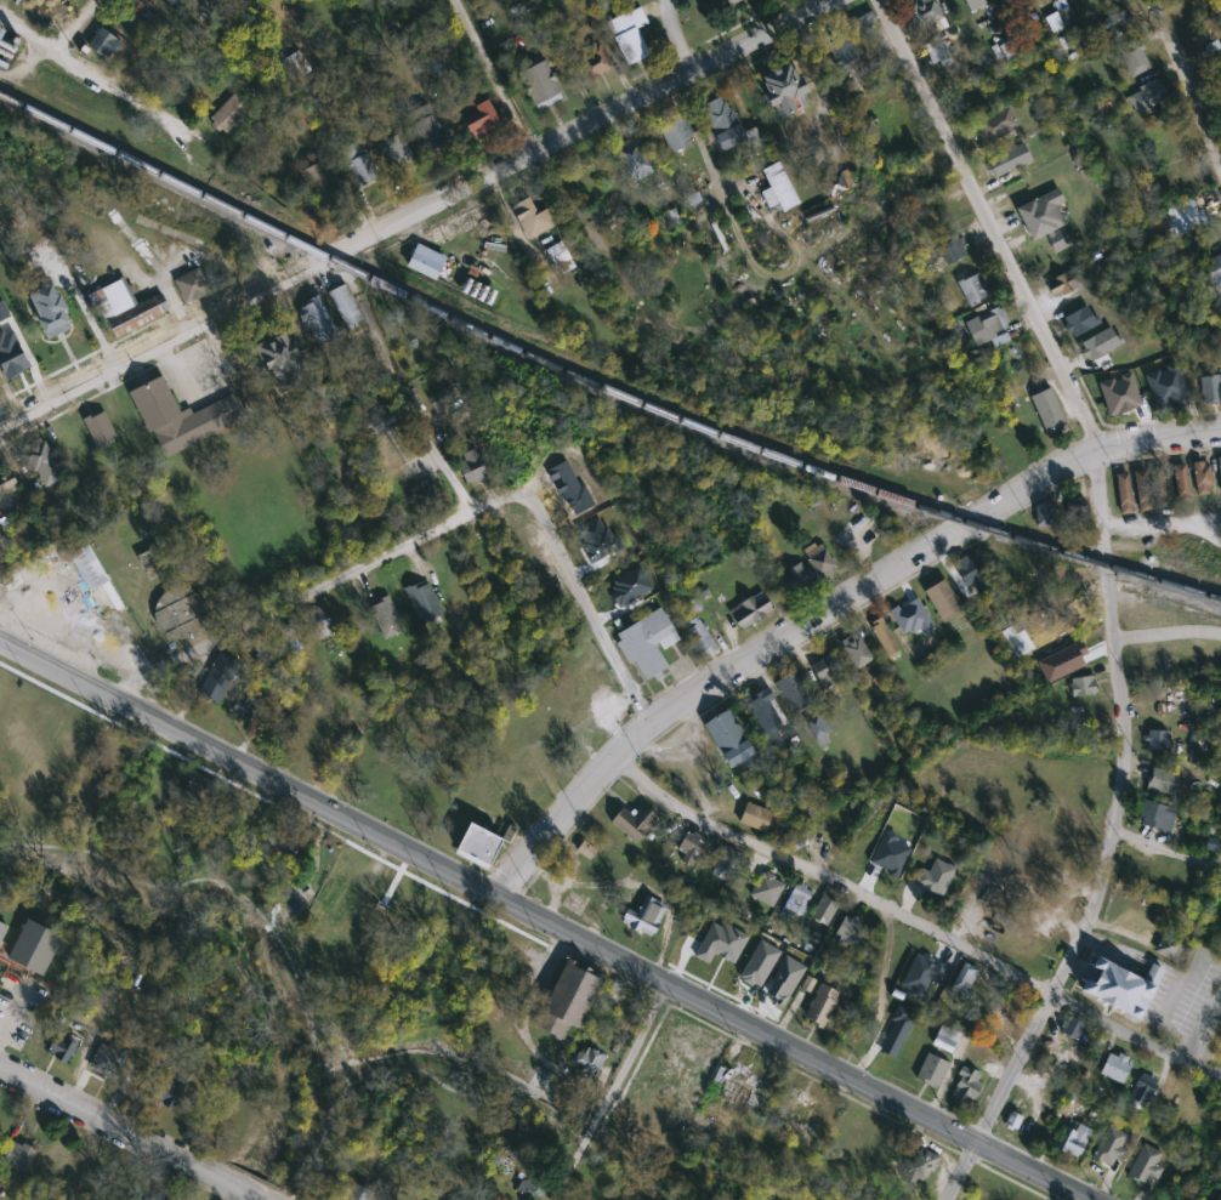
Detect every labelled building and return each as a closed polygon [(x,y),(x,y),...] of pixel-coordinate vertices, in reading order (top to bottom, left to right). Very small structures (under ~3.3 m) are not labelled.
[(119,5),(124,0),(145,0),(153,7),(137,23),(119,5)] [(909,2),(916,0),(934,0),(944,29),(920,38),(909,2)] [(972,13),(964,0),(983,0),(986,5),(972,13)] [(992,8),(989,0),(1009,0),(1010,2),(992,8)] [(607,22),(640,7),(648,24),(636,29),(648,56),(626,66),(607,22)] [(851,23),(870,12),(879,25),(858,36),(851,23)] [(120,45),(104,62),(86,44),(102,27),(120,45)] [(858,73),(836,79),(827,42),(848,36),(858,73)] [(935,64),(924,45),(938,38),(948,56),(935,64)] [(1119,52),(1138,42),(1151,69),(1131,78),(1119,52)] [(10,57),(14,49),(0,43),(0,52),(10,57)] [(613,67),(589,83),(574,59),(598,45),(613,67)] [(1209,52),(1220,47),(1220,70),(1219,72),(1209,52)] [(452,68),(433,78),(424,61),(442,50),(452,68)] [(280,62),(296,51),(311,69),(295,81),(280,62)] [(563,97),(538,112),(517,75),(543,61),(563,97)] [(759,80),(790,63),(812,102),(779,120),(759,80)] [(1132,112),(1129,91),(1162,84),(1166,106),(1132,112)] [(209,119),(235,91),(252,107),(225,135),(209,119)] [(476,119),(468,103),(484,95),(500,126),(471,141),(464,125),(476,119)] [(748,141),(721,150),(702,106),(726,96),(740,133),(757,127),(763,143),(751,149),(748,141)] [(409,113),(430,104),(448,144),(427,154),(409,113)] [(288,136),(280,116),(302,108),(309,127),(288,136)] [(658,129),(682,116),(695,142),(671,154),(658,129)] [(414,161),(393,171),(379,143),(399,132),(414,161)] [(377,178),(357,188),(340,149),(360,141),(377,178)] [(640,142),(651,176),(629,183),(619,148),(640,142)] [(1032,163),(993,180),(986,161),(1023,144),(1032,163)] [(314,210),(301,169),(329,159),(342,200),(314,210)] [(799,207),(779,215),(767,177),(785,171),(799,207)] [(1033,241),(1016,210),(1057,189),(1064,203),(1057,207),(1066,224),(1033,241)] [(528,240),(510,207),(536,194),(553,227),(528,240)] [(630,224),(613,232),(602,207),(619,199),(630,224)] [(969,252),(949,267),(933,246),(952,232),(969,252)] [(570,260),(556,268),(546,250),(561,243),(570,260)] [(435,281),(405,266),(416,244),(445,258),(435,281)] [(1202,265),(1220,256),(1220,281),(1211,285),(1202,265)] [(198,268),(210,291),(186,303),(174,281),(198,268)] [(1083,288),(1052,297),(1050,290),(1056,289),(1052,278),(1077,269),(1083,288)] [(992,295),(971,308),(956,285),(977,272),(992,295)] [(120,280),(134,306),(159,292),(169,311),(114,340),(106,324),(101,326),(86,297),(120,280)] [(345,283),(363,320),(353,325),(354,329),(348,332),(328,291),(345,283)] [(50,286),(55,297),(58,296),(66,311),(61,313),(66,324),(42,336),(35,322),(38,320),(27,297),(50,286)] [(318,296),(337,336),(316,347),(309,335),(307,336),(297,317),(301,315),(297,309),(311,303),(309,300),(318,296)] [(964,323),(1001,305),(1011,324),(1003,329),(1009,340),(994,347),(990,341),(977,348),(964,323)] [(1097,328),(1108,352),(1087,362),(1067,317),(1087,307),(1097,328)] [(5,381),(29,369),(11,330),(4,334),(1,330),(0,331),(0,371),(5,381)] [(283,331),(302,370),(293,375),(296,383),(286,388),(283,383),(277,387),(268,371),(265,372),(251,348),(283,331)] [(1157,372),(1177,369),(1183,405),(1163,409),(1157,372)] [(1219,375),(1220,393),(1220,402),(1204,405),(1200,379),(1219,375)] [(127,393),(147,436),(152,433),(164,459),(245,420),(233,396),(193,414),(189,409),(180,414),(161,377),(127,393)] [(1029,398),(1050,388),(1069,430),(1050,439),(1029,398)] [(365,421),(375,437),(398,421),(388,405),(365,421)] [(104,411),(118,439),(96,450),(81,420),(92,415),(93,417),(104,411)] [(50,437),(68,472),(85,463),(67,428),(50,437)] [(45,442),(55,461),(51,463),(56,472),(42,479),(38,471),(33,473),(29,466),(25,467),(19,455),(45,442)] [(475,449),(479,457),(483,456),(488,467),(485,470),(488,476),(472,483),(470,479),(465,482),(456,465),(465,461),(462,455),(475,449)] [(1196,496),(1193,462),(1210,461),(1213,495),(1196,496)] [(1189,499),(1177,500),(1174,466),(1186,465),(1189,499)] [(1154,471),(1165,472),(1165,502),(1153,502),(1154,471)] [(1151,510),(1137,512),(1134,473),(1147,472),(1151,510)] [(18,491),(0,500),(0,479),(11,474),(18,491)] [(1118,513),(1118,476),(1131,476),(1131,513),(1118,513)] [(1055,528),(1037,528),(1037,505),(1055,505),(1055,528)] [(1068,524),(1068,506),(1086,506),(1086,524),(1068,524)] [(109,582),(89,593),(63,548),(84,538),(109,582)] [(136,554),(148,579),(178,563),(166,540),(136,554)] [(805,550),(827,544),(836,574),(814,580),(805,550)] [(965,590),(953,563),(975,553),(986,580),(965,590)] [(794,595),(784,571),(806,563),(814,586),(794,595)] [(964,612),(943,624),(924,592),(944,580),(964,612)] [(442,615),(419,625),(404,590),(414,585),(415,590),(430,585),(442,615)] [(199,632),(203,627),(205,621),(206,615),(205,608),(203,602),(199,597),(194,593),(188,590),(182,588),(176,588),(170,591),(164,595),(159,598),(157,603),(154,609),(154,614),(154,620),(157,625),(159,630),(163,635),(167,637),(174,639),(178,641),(184,641),(189,638),(194,636),(199,632)] [(727,614),(760,591),(773,610),(742,633),(727,614)] [(388,596),(403,631),(384,639),(370,608),(382,603),(381,599),(388,596)] [(323,609),(324,613),(328,612),(335,631),(323,635),(324,637),(319,639),(309,614),(323,609)] [(659,609),(617,636),(620,642),(615,644),(629,665),(632,662),(646,683),(653,678),(655,681),(663,676),(661,672),(668,669),(653,646),(660,642),(663,646),(677,637),(659,609)] [(699,658),(682,626),(699,618),(715,650),(699,658)] [(901,654),(888,660),(869,625),(881,618),(901,654)] [(302,649),(289,655),(278,630),(280,629),(279,625),(284,624),(285,626),(293,624),(302,649)] [(252,638),(262,665),(276,660),(266,633),(252,638)] [(873,660),(856,670),(839,644),(856,633),(873,660)] [(218,706),(240,664),(220,653),(197,694),(218,706)] [(845,675),(823,689),(810,667),(831,654),(845,675)] [(797,718),(774,684),(794,670),(818,703),(797,718)] [(194,681),(187,694),(172,688),(180,673),(194,681)] [(1097,696),(1070,698),(1069,679),(1097,677),(1097,696)] [(232,711),(251,722),(263,698),(256,694),(257,690),(245,686),(232,711)] [(750,698),(771,693),(779,728),(759,733),(750,698)] [(703,727),(728,769),(754,755),(728,712),(703,727)] [(1169,753),(1147,753),(1147,732),(1169,732),(1169,753)] [(1147,791),(1151,768),(1179,773),(1175,796),(1147,791)] [(1165,834),(1138,818),(1151,798),(1177,814),(1165,834)] [(623,809),(610,824),(636,846),(659,819),(643,804),(636,813),(632,809),(627,814),(623,809)] [(501,837),(485,866),(453,849),(468,820),(500,836),(501,837)] [(500,836),(507,823),(515,826),(507,840),(501,837),(500,836)] [(674,855),(689,837),(704,851),(687,869),(674,855)] [(583,838),(575,848),(589,858),(596,848),(583,838)] [(739,857),(721,882),(709,872),(727,847),(739,857)] [(943,893),(922,886),(930,861),(952,869),(943,893)] [(783,915),(793,885),(811,891),(801,921),(783,915)] [(625,905),(619,919),(649,934),(665,903),(643,892),(635,910),(625,905)] [(839,905),(827,928),(810,920),(822,895),(839,905)] [(862,950),(835,934),(846,915),(873,931),(862,950)] [(27,920),(7,957),(41,974),(61,937),(27,920)] [(8,927),(0,923),(0,943),(8,927)] [(921,980),(935,950),(956,960),(942,990),(921,980)] [(1163,966),(1136,1019),(1078,990),(1084,980),(1089,983),(1096,967),(1091,963),(1097,952),(1145,977),(1152,961),(1163,966)] [(567,960),(604,979),(577,1031),(569,1028),(562,1042),(534,1028),(541,1014),(538,1013),(567,960)] [(962,1002),(948,995),(964,963),(978,972),(962,1002)] [(803,1014),(819,982),(839,990),(822,1023),(803,1014)] [(982,1012),(972,1006),(986,983),(995,989),(982,1012)] [(1074,1041),(1060,1031),(1070,1017),(1084,1026),(1074,1041)] [(959,1034),(953,1050),(935,1042),(941,1026),(959,1034)] [(72,1056),(66,1064),(56,1059),(58,1057),(47,1051),(52,1042),(53,1043),(58,1033),(69,1039),(68,1041),(76,1046),(75,1048),(79,1050),(74,1057),(72,1056)] [(603,1056),(594,1074),(572,1063),(578,1053),(584,1056),(587,1048),(603,1056)] [(926,1050),(913,1075),(933,1085),(935,1081),(937,1082),(948,1060),(926,1050)] [(106,1051),(92,1074),(95,1075),(92,1080),(108,1090),(110,1086),(115,1088),(124,1073),(119,1070),(120,1067),(117,1064),(119,1058),(106,1051)] [(1119,1086),(1098,1074),(1111,1051),(1132,1063),(1119,1086)] [(983,1080),(969,1104),(949,1092),(954,1085),(953,1084),(958,1075),(954,1071),(960,1062),(965,1064),(967,1062),(982,1071),(978,1077),(983,1080)] [(734,1063),(732,1067),(731,1065),(716,1093),(742,1107),(745,1102),(754,1105),(760,1094),(755,1092),(762,1077),(734,1063)] [(1126,1097),(1145,1075),(1158,1086),(1140,1109),(1126,1097)] [(820,1098),(806,1128),(802,1126),(801,1130),(795,1127),(793,1131),(777,1122),(779,1117),(776,1115),(790,1085),(820,1098)] [(1018,1125),(1040,1103),(1055,1119),(1034,1139),(1018,1125)] [(1058,1150),(1073,1121),(1092,1131),(1078,1160),(1058,1150)] [(1107,1122),(1090,1158),(1108,1166),(1113,1158),(1120,1161),(1126,1147),(1121,1144),(1128,1132),(1107,1122)] [(1142,1141),(1124,1176),(1143,1187),(1149,1177),(1154,1179),(1162,1167),(1154,1162),(1160,1151),(1142,1141)] [(12,1143),(21,1147),(22,1144),(36,1151),(25,1175),(2,1162),(12,1143)] [(938,1154),(931,1168),(927,1167),(922,1178),(904,1170),(915,1147),(918,1148),(919,1145),(938,1154)] [(521,1173),(513,1189),(535,1199),(543,1183),(521,1173)] [(376,1190),(367,1185),(365,1189),(353,1184),(347,1199),(372,1199),(376,1190)] [(151,1192),(172,1199),(148,1199),(151,1192)]
